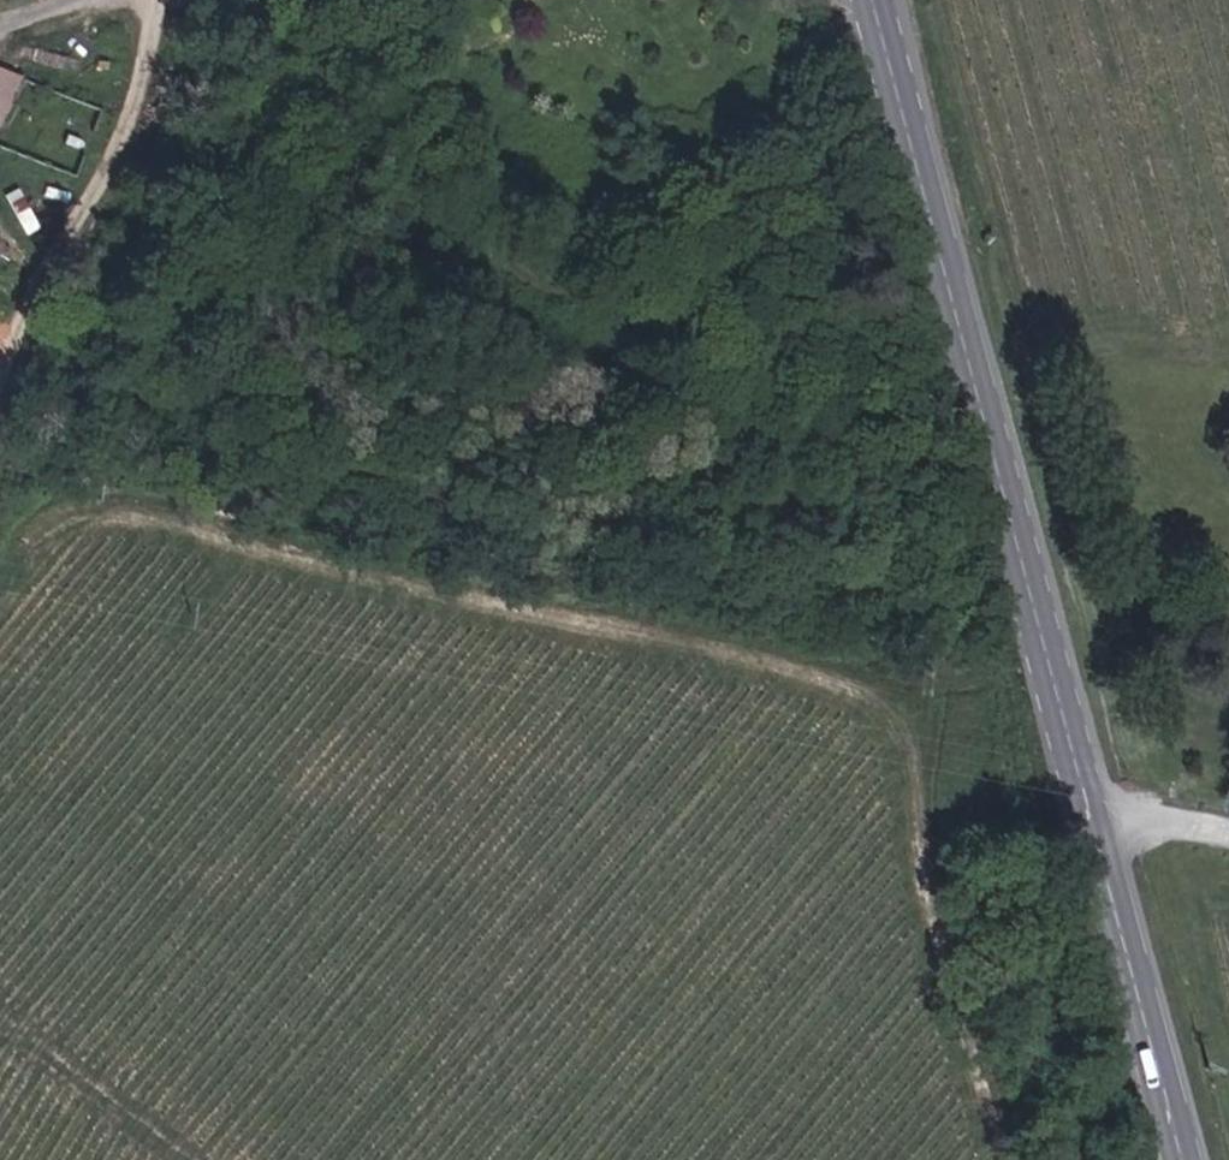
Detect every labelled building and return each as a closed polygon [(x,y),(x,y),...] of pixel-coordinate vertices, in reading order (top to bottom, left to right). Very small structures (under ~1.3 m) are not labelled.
[(0,78),(0,118),(26,94),(0,78)]
